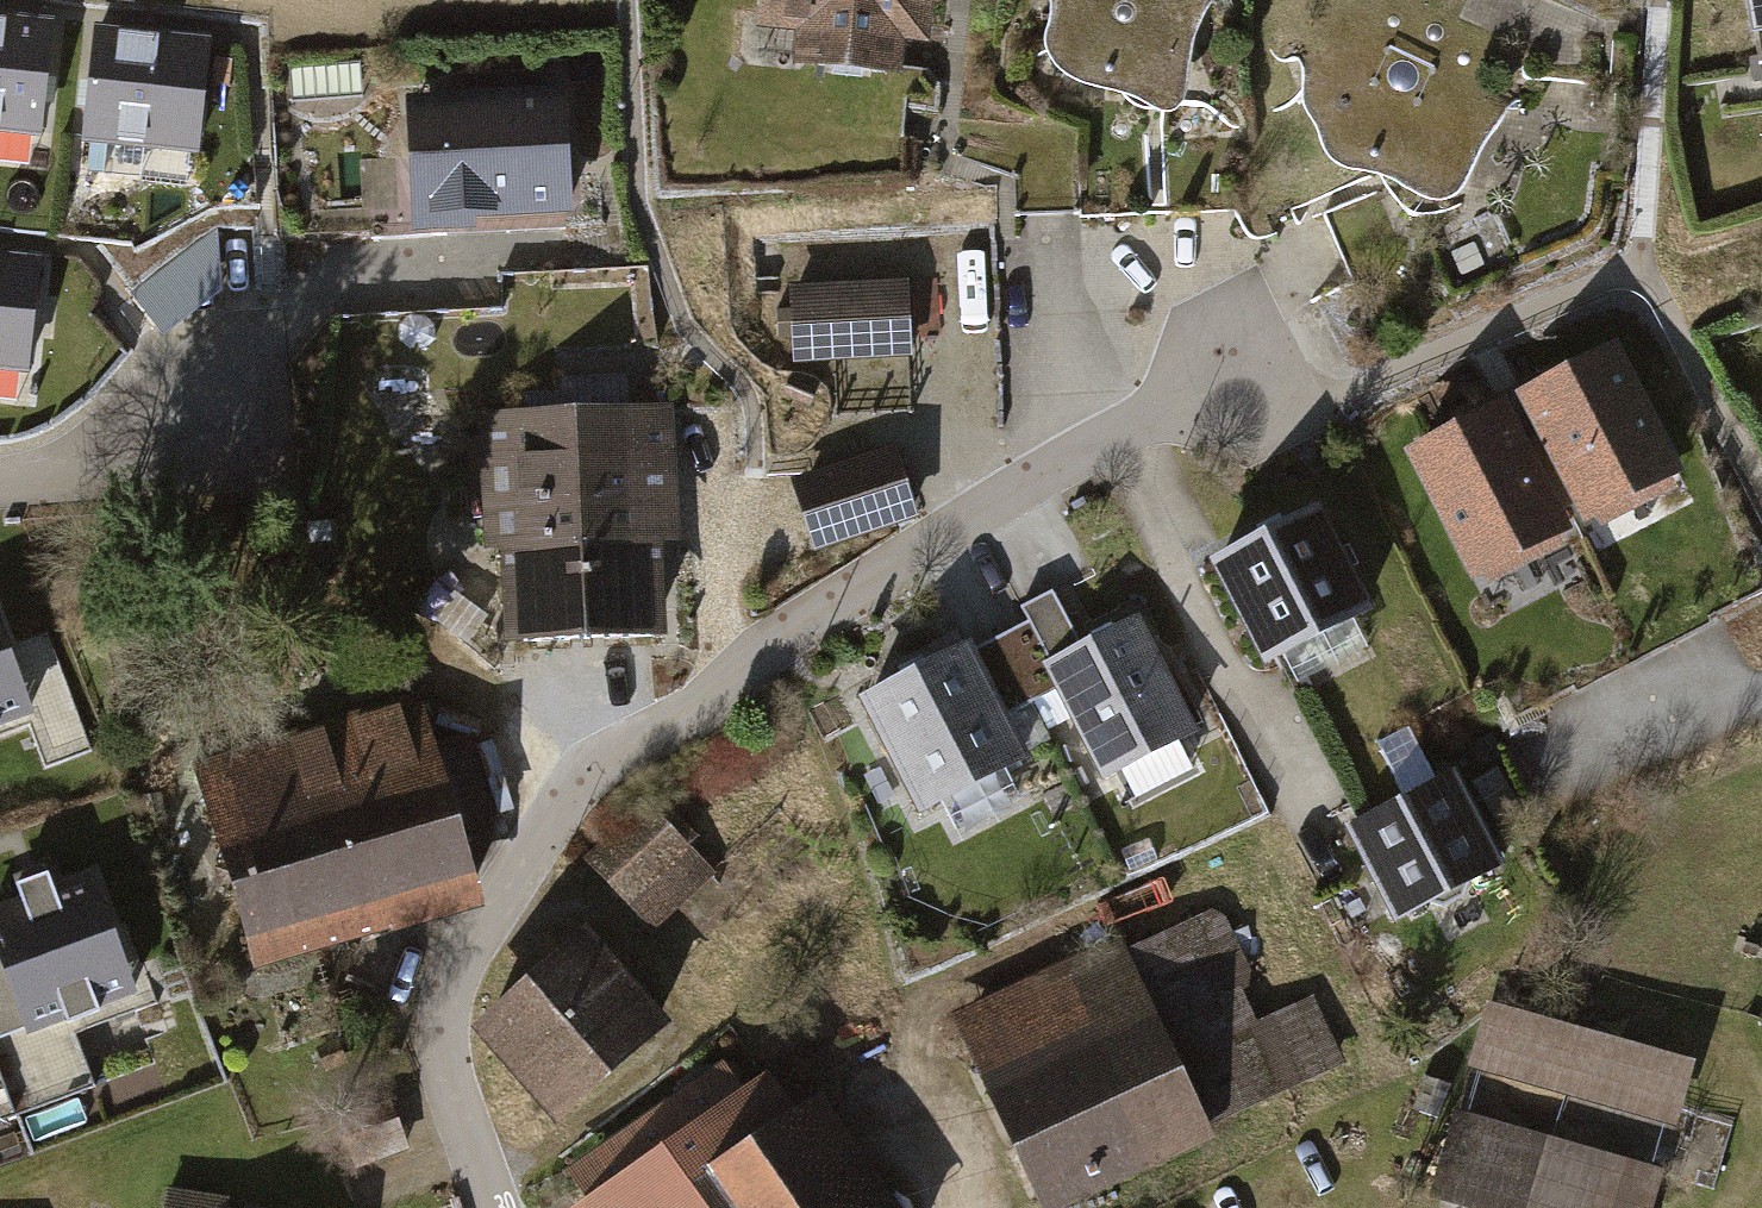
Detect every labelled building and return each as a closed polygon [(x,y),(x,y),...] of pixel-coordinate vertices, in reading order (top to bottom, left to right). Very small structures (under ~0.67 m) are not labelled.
[(751,30),(787,34),(784,59),(895,70),(898,44),(920,47),(925,0),(754,0),(751,30)] [(1042,5),(1033,44),(1051,72),(1090,88),(1129,98),(1155,117),(1172,108),(1175,99),(1188,29),(1200,0),(1042,0),(1042,5)] [(1294,90),(1295,108),(1305,126),(1312,147),(1334,171),(1378,172),(1406,191),(1434,198),(1456,191),(1501,100),(1521,82),(1479,24),(1410,4),(1386,0),(1331,0),(1292,21),(1281,55),(1294,90)] [(1743,63),(1761,60),(1761,0),(1733,0),(1743,63)] [(0,16),(0,128),(43,133),(55,21),(0,16)] [(217,36),(99,26),(89,138),(207,149),(217,36)] [(574,236),(570,81),(409,86),(413,241),(574,236)] [(0,254),(0,367),(35,370),(45,258),(0,254)] [(907,353),(905,286),(783,290),(785,357),(907,353)] [(1618,338),(1517,389),(1584,521),(1685,470),(1618,338)] [(677,525),(672,395),(471,403),(476,551),(498,550),(502,654),(668,648),(664,526),(677,525)] [(1571,529),(1505,397),(1404,447),(1470,579),(1571,529)] [(900,440),(790,478),(816,552),(926,515),(900,440)] [(1207,552),(1262,659),(1371,603),(1316,496),(1207,552)] [(1027,623),(980,646),(1009,704),(1057,680),(1047,659),(1046,657),(1078,641),(1051,586),(1017,603),(1027,623)] [(1136,614),(1047,659),(1104,771),(1193,726),(1136,614)] [(913,806),(1023,751),(967,641),(858,695),(913,806)] [(18,717),(0,670),(0,724),(18,717)] [(436,753),(415,675),(189,736),(254,975),(480,914),(457,828),(436,753)] [(436,753),(457,828),(476,823),(495,817),(473,743),(436,753)] [(1456,763),(1346,821),(1397,919),(1508,861),(1456,763)] [(640,800),(578,855),(647,932),(709,877),(640,800)] [(0,900),(0,996),(15,1035),(122,994),(76,871),(0,900)] [(946,1011),(1035,1207),(1106,1207),(1217,1158),(1198,1115),(1336,1053),(1307,988),(1256,1011),(1207,903),(1117,943),(1114,935),(946,1011)] [(473,1037),(557,1133),(672,1035),(588,938),(473,1037)] [(1484,1001),(1466,1065),(1674,1124),(1693,1059),(1484,1001)] [(722,1076),(572,1181),(590,1207),(888,1207),(821,1112),(793,1132),(771,1100),(749,1115),(722,1076)] [(1455,1110),(1431,1195),(1477,1207),(1652,1207),(1663,1170),(1455,1110)]
